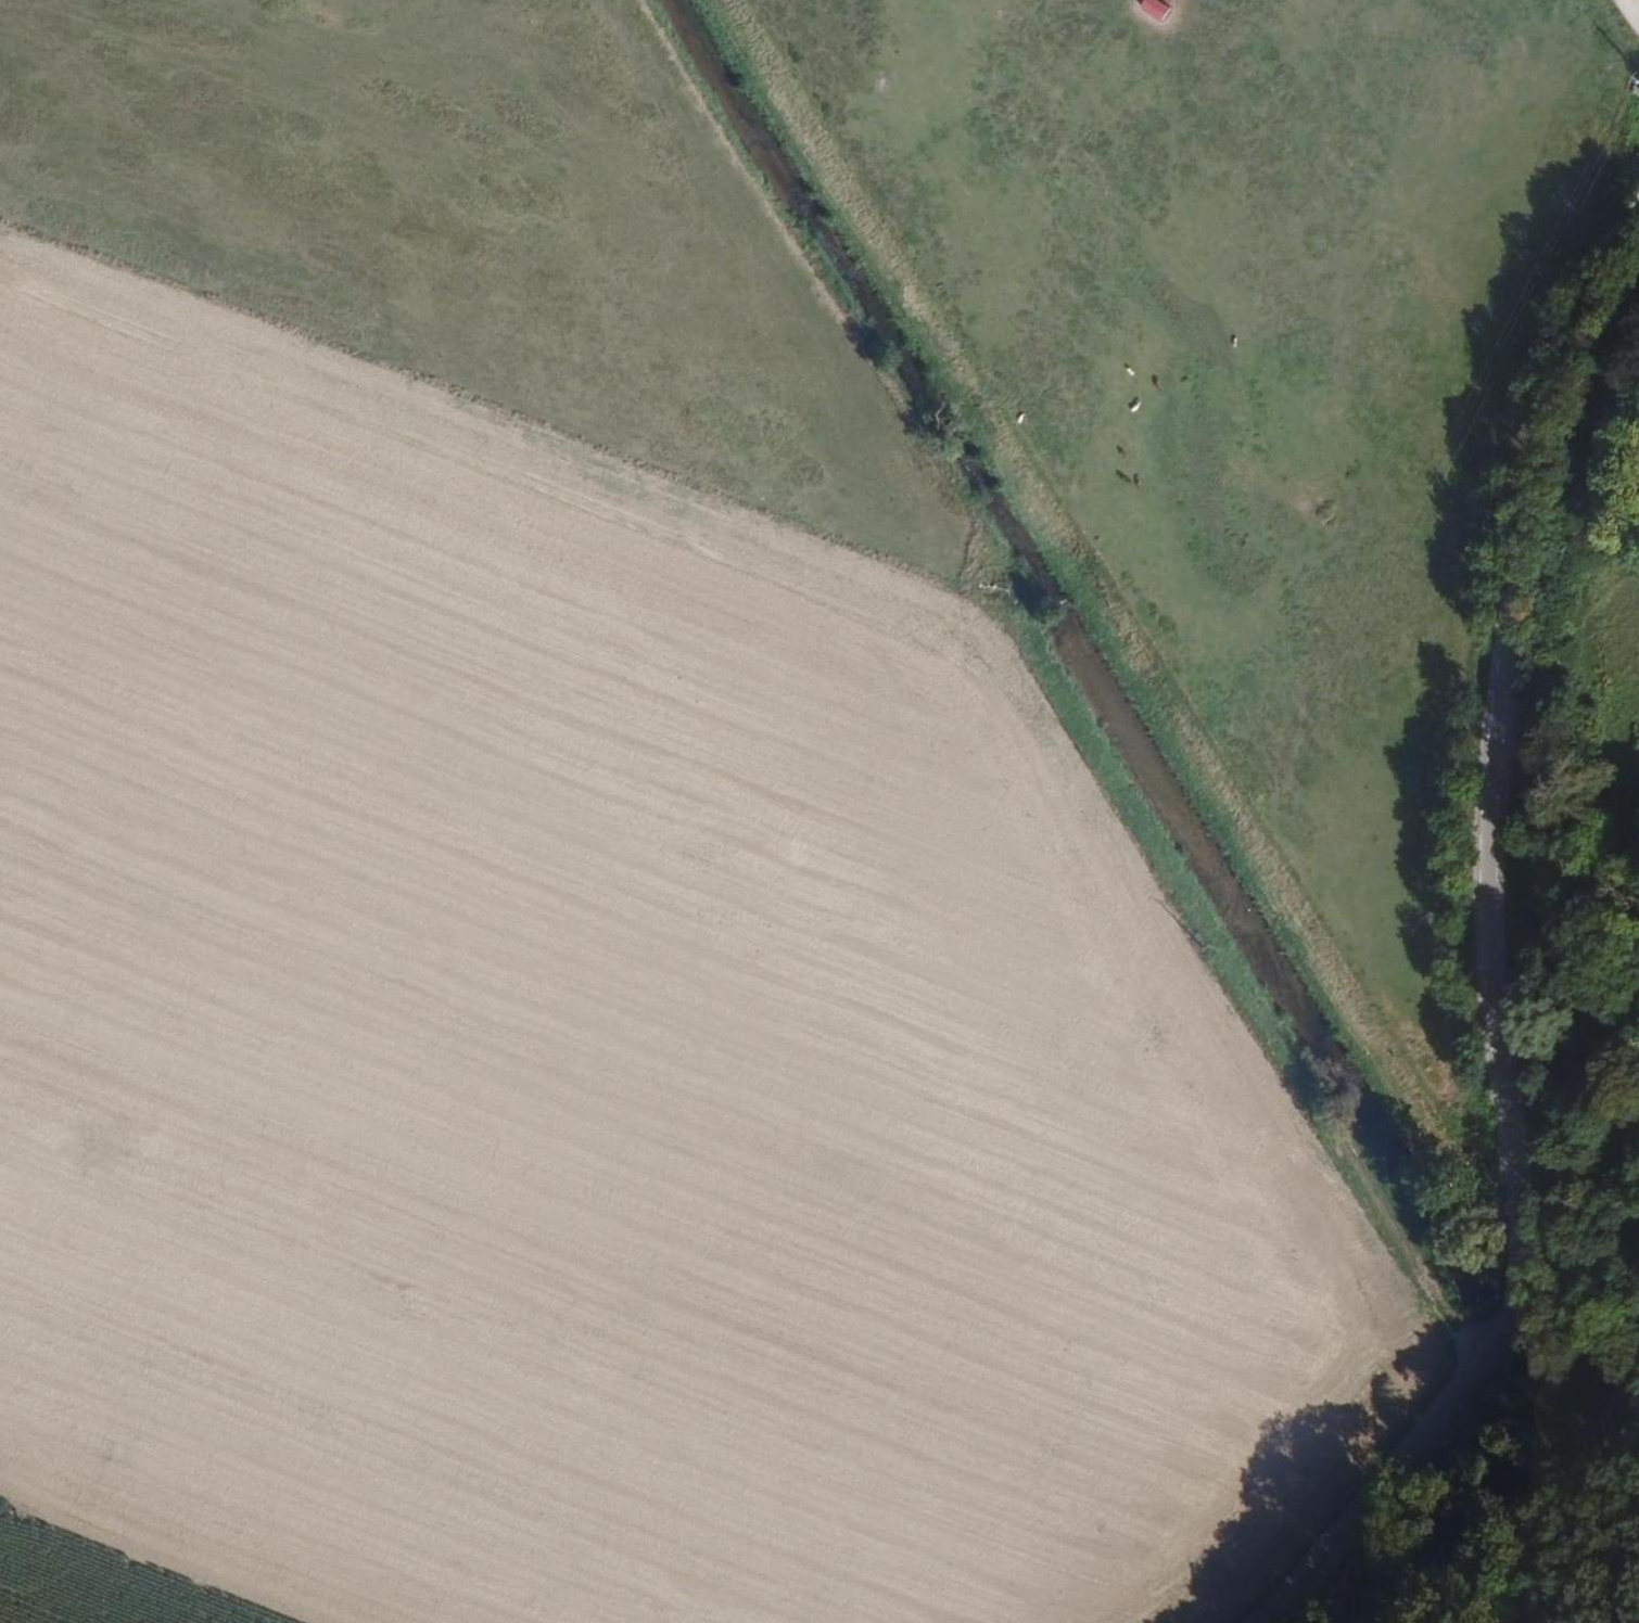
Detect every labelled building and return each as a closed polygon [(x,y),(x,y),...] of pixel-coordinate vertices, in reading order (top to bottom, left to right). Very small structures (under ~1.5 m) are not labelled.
[(1595,1029),(1584,1035),(1594,1053),(1605,1048),(1595,1029)]
